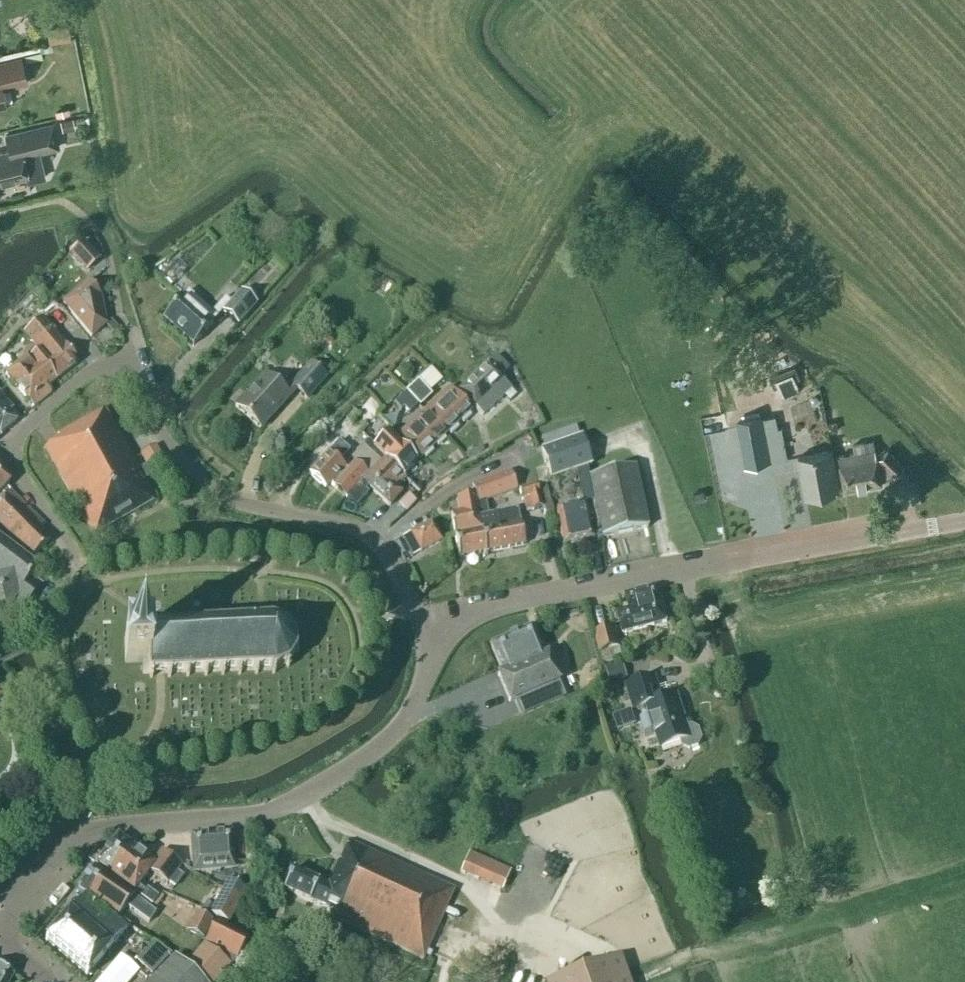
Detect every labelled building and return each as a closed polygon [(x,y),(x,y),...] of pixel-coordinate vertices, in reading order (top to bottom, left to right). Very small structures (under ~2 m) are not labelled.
[(56,28),(46,30),(49,44),(52,44),(60,42),(56,28)] [(40,52),(24,56),(25,63),(42,59),(41,53),(40,52)] [(5,106),(1,89),(26,83),(20,58),(0,63),(0,107),(5,106)] [(72,118),(60,121),(63,131),(74,128),(72,118)] [(0,154),(0,184),(27,178),(30,192),(31,191),(29,182),(45,178),(39,152),(59,148),(53,124),(5,136),(9,151),(0,154)] [(85,241),(70,254),(78,263),(82,259),(90,268),(101,259),(85,241)] [(88,283),(63,304),(91,338),(106,325),(101,298),(88,283)] [(184,297),(164,318),(193,345),(213,323),(217,319),(223,312),(238,325),(238,326),(257,305),(256,305),(241,291),(230,303),(229,302),(225,299),(212,313),(188,292),(184,297)] [(44,319),(23,335),(31,344),(25,349),(24,352),(28,356),(6,375),(34,408),(51,394),(46,389),(78,362),(44,319)] [(111,321),(106,325),(113,333),(118,328),(111,321)] [(487,364),(459,392),(475,408),(483,416),(511,389),(503,381),(500,378),(509,370),(496,356),(487,364)] [(295,390),(306,400),(326,378),(311,365),(292,385),(289,382),(281,390),(266,376),(248,396),(246,394),(235,406),(260,429),(295,390)] [(793,374),(775,381),(778,389),(783,399),(800,391),(796,381),(793,374)] [(430,396),(416,382),(406,392),(406,393),(418,405),(419,406),(430,396)] [(449,388),(424,412),(446,435),(471,412),(449,388)] [(409,414),(418,405),(406,393),(394,404),(401,412),(404,409),(409,414)] [(17,421),(9,413),(13,409),(0,394),(0,435),(17,421)] [(153,447),(140,454),(146,465),(139,469),(105,409),(58,436),(60,439),(44,448),(94,535),(156,500),(144,479),(164,468),(153,447)] [(421,459),(446,435),(424,412),(399,436),(421,459)] [(746,468),(771,463),(765,431),(777,429),(774,416),(762,419),(762,416),(737,421),(746,468)] [(369,440),(363,446),(380,462),(381,463),(385,459),(404,477),(418,462),(384,429),(378,436),(382,440),(375,446),(369,440)] [(581,438),(541,452),(551,481),(592,466),(581,438)] [(863,443),(851,445),(853,454),(839,457),(840,465),(845,490),(882,483),(904,465),(887,448),(886,449),(884,447),(876,455),(875,450),(873,440),(863,442),(863,443)] [(347,497),(380,462),(363,446),(351,459),(344,467),(340,463),(350,452),(339,442),(329,453),(309,474),(325,489),(330,484),(346,499),(347,497)] [(457,451),(448,459),(454,467),(464,459),(457,451)] [(798,458),(806,498),(839,491),(832,451),(798,458)] [(404,477),(385,459),(381,463),(380,462),(347,497),(357,506),(368,493),(364,490),(368,487),(389,506),(402,492),(397,487),(406,479),(404,477)] [(594,503),(602,537),(602,538),(648,528),(635,468),(589,478),(594,503)] [(9,482),(0,473),(0,491),(9,482)] [(472,487),(475,494),(477,505),(517,491),(511,473),(472,487)] [(519,488),(525,512),(542,507),(536,484),(519,488)] [(33,557),(51,540),(40,530),(45,526),(9,491),(0,500),(0,525),(33,557)] [(451,516),(455,535),(482,530),(479,517),(477,506),(477,505),(475,494),(472,495),(457,498),(460,514),(451,516)] [(399,504),(405,510),(414,502),(408,496),(399,504)] [(574,501),(567,502),(568,508),(556,510),(563,545),(592,540),(592,539),(602,537),(594,503),(586,505),(586,504),(575,506),(574,501)] [(486,502),(477,506),(479,517),(488,515),(489,515),(486,502)] [(518,509),(517,509),(506,512),(489,515),(488,515),(479,517),(482,530),(486,553),(525,545),(518,509)] [(421,552),(421,553),(442,541),(431,522),(410,533),(410,534),(403,538),(413,557),(421,552)] [(459,558),(486,553),(482,530),(455,535),(459,558)] [(23,611),(42,585),(32,577),(38,569),(0,541),(0,607),(6,612),(12,603),(23,611)] [(248,562),(267,562),(267,551),(249,550),(248,562)] [(618,613),(623,634),(667,622),(657,588),(625,595),(629,610),(618,613)] [(237,676),(240,676),(240,672),(254,671),(254,675),(257,675),(257,671),(271,671),(272,674),(274,674),(273,670),(285,666),(287,669),(289,667),(286,664),(292,653),(296,654),(297,651),(294,650),(293,639),(297,637),(296,634),(293,636),(285,627),(288,624),(285,622),(283,625),(271,622),(271,618),(268,618),(268,622),(254,623),(254,619),(251,619),(251,623),(238,623),(238,619),(234,620),(235,624),(221,624),(221,620),(218,620),(218,624),(204,625),(204,621),(201,621),(201,625),(186,626),(186,622),(183,622),(183,626),(168,626),(167,622),(165,622),(165,626),(150,627),(150,623),(147,623),(147,627),(140,627),(140,631),(145,631),(146,638),(124,639),(124,664),(142,664),(142,675),(149,675),(149,680),(152,679),(152,675),(167,675),(167,679),(170,679),(170,675),(185,674),(185,678),(188,678),(188,674),(203,673),(204,677),(206,677),(206,673),(220,673),(220,677),(223,677),(223,673),(237,672),(237,676)] [(558,692),(555,684),(560,682),(548,654),(543,656),(531,628),(491,645),(503,674),(498,676),(509,703),(515,701),(519,709),(558,692)] [(615,628),(594,634),(601,664),(631,657),(628,646),(620,648),(615,628)] [(602,665),(607,683),(619,680),(614,662),(602,665)] [(640,723),(644,737),(657,733),(662,748),(681,742),(683,745),(690,749),(699,746),(703,739),(700,730),(692,726),(687,728),(677,695),(662,700),(655,677),(627,687),(635,710),(648,706),(652,719),(640,723)] [(8,692),(0,683),(0,700),(8,692)] [(193,872),(234,869),(233,855),(232,832),(190,835),(193,872)] [(117,836),(96,864),(96,865),(134,893),(152,906),(158,898),(147,889),(145,892),(143,890),(139,887),(139,886),(150,871),(167,884),(169,883),(177,871),(182,865),(162,851),(153,863),(118,836),(117,836)] [(335,919),(423,959),(454,890),(349,842),(340,862),(339,862),(328,886),(293,870),(284,890),(337,915),(335,919)] [(511,870),(469,853),(460,874),(501,892),(511,870)] [(147,923),(155,912),(94,867),(78,889),(116,918),(125,906),(147,923)] [(177,871),(169,883),(176,888),(184,876),(177,871)] [(228,924),(245,892),(227,882),(210,914),(228,924)] [(85,895),(45,942),(87,977),(130,926),(123,920),(120,923),(85,895)] [(585,942),(597,923),(571,906),(559,925),(585,942)] [(213,921),(196,913),(187,932),(203,940),(213,921)] [(238,961),(249,939),(217,922),(206,945),(185,967),(175,957),(152,981),(218,981),(238,961)] [(135,961),(151,976),(170,955),(153,943),(135,961)] [(622,956),(549,981),(631,981),(622,956)] [(13,975),(0,968),(0,981),(9,981),(13,975)]
